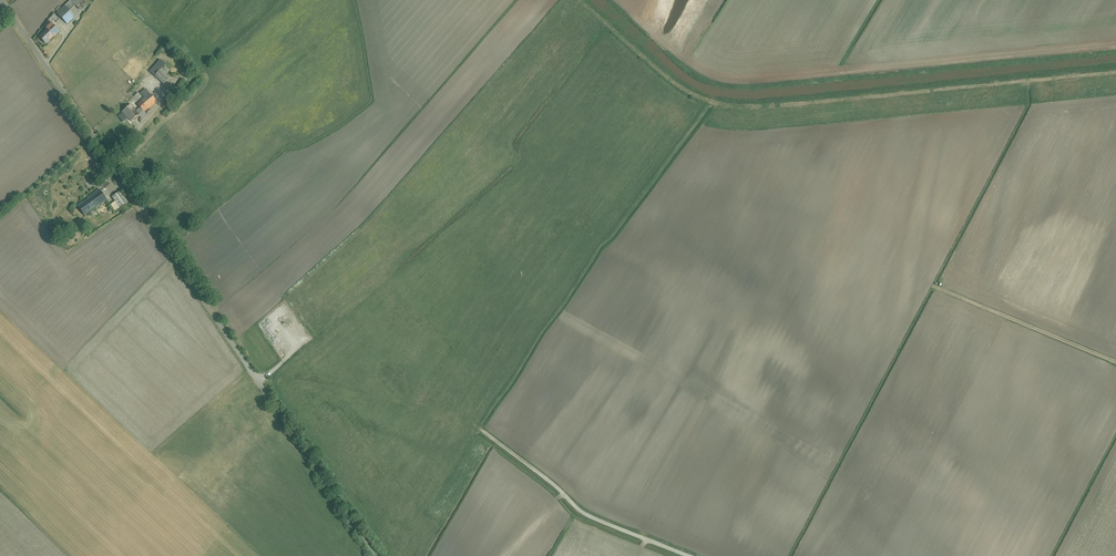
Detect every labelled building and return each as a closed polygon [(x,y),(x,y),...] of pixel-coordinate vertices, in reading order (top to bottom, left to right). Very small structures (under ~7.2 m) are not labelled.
[(61,12),(71,21),(78,14),(73,9),(82,0),(72,0),(61,12)] [(59,33),(52,25),(38,37),(46,45),(59,33)] [(161,69),(156,74),(165,82),(170,77),(161,69)] [(166,108),(191,81),(186,76),(160,103),(166,108)] [(133,122),(159,100),(152,92),(138,103),(141,107),(137,111),(132,105),(124,112),(133,122)] [(107,172),(99,178),(103,183),(111,177),(107,172)] [(78,207),(84,215),(109,199),(104,190),(78,207)] [(104,209),(107,215),(129,202),(123,191),(116,195),(119,200),(104,209)] [(286,341),(279,332),(271,337),(278,347),(286,341)]
